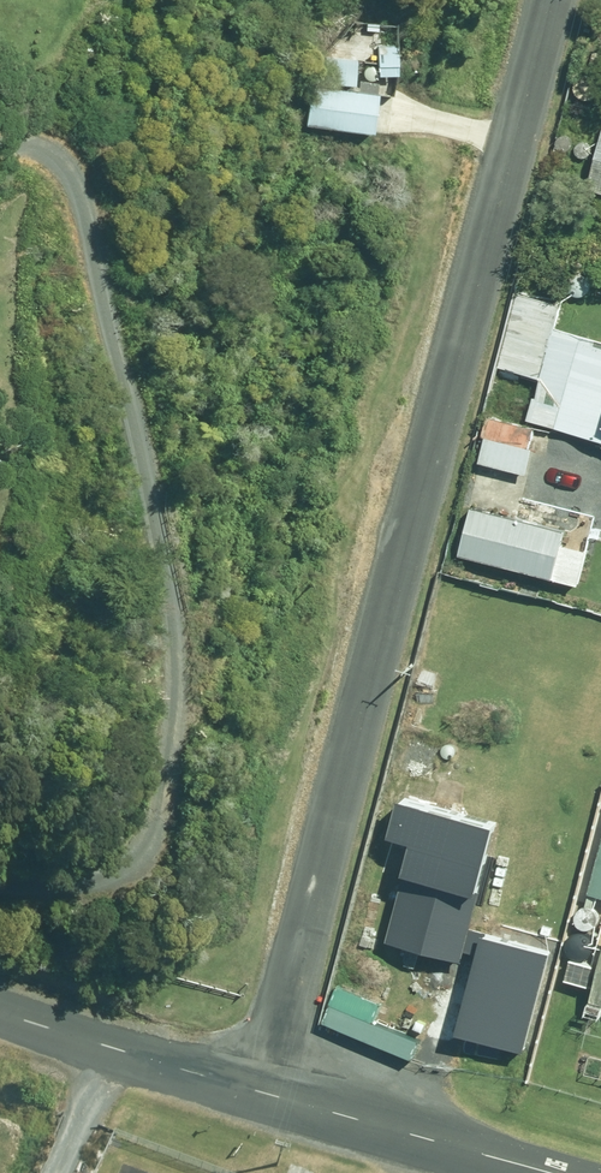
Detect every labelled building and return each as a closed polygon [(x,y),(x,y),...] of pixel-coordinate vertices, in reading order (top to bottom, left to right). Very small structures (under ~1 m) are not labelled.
[(378,92),(311,85),(306,127),(373,134),(378,92)] [(586,189),(600,193),(600,132),(586,189)] [(520,292),(491,389),(533,402),(528,418),(600,440),(600,350),(595,348),(597,344),(556,332),(564,306),(520,292)] [(488,422),(480,461),(527,472),(535,433),(488,422)] [(529,500),(523,522),(467,507),(455,553),(579,586),(588,551),(560,544),(569,511),(529,500)] [(499,822),(402,796),(392,835),(414,841),(389,942),(463,961),(480,893),(507,900),(516,865),(490,858),(499,822)] [(589,893),(600,896),(600,843),(589,893)] [(485,928),(458,1025),(527,1044),(555,947),(485,928)] [(591,1001),(600,1004),(600,962),(591,1001)]
